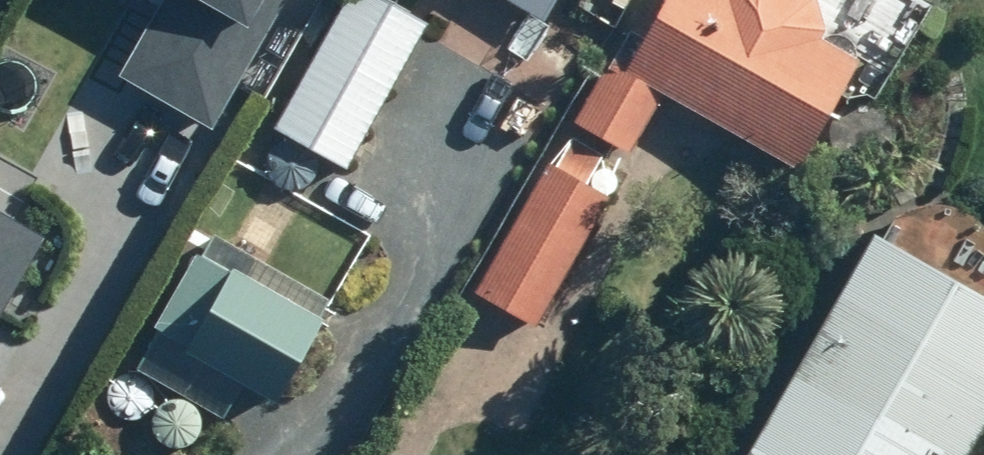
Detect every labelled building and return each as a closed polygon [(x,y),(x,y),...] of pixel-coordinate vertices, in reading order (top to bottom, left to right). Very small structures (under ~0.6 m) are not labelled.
[(124,70),(213,123),(286,0),(165,0),(124,70)] [(431,16),(402,0),(345,0),(278,122),(349,162),(431,16)] [(544,21),(556,0),(506,0),(544,21)] [(861,52),(822,30),(828,18),(822,0),(663,0),(635,53),(618,45),(580,115),(634,146),(669,83),(804,157),(861,52)] [(849,1),(856,15),(868,19),(882,14),(887,0),(849,0),(849,1)] [(539,319),(614,190),(552,153),(477,282),(539,319)] [(41,221),(0,198),(0,295),(41,221)] [(335,291),(217,226),(205,250),(197,245),(157,317),(163,321),(140,364),(198,396),(218,361),(279,393),(335,291)] [(749,454),(966,454),(983,424),(983,298),(874,243),(749,454)]
